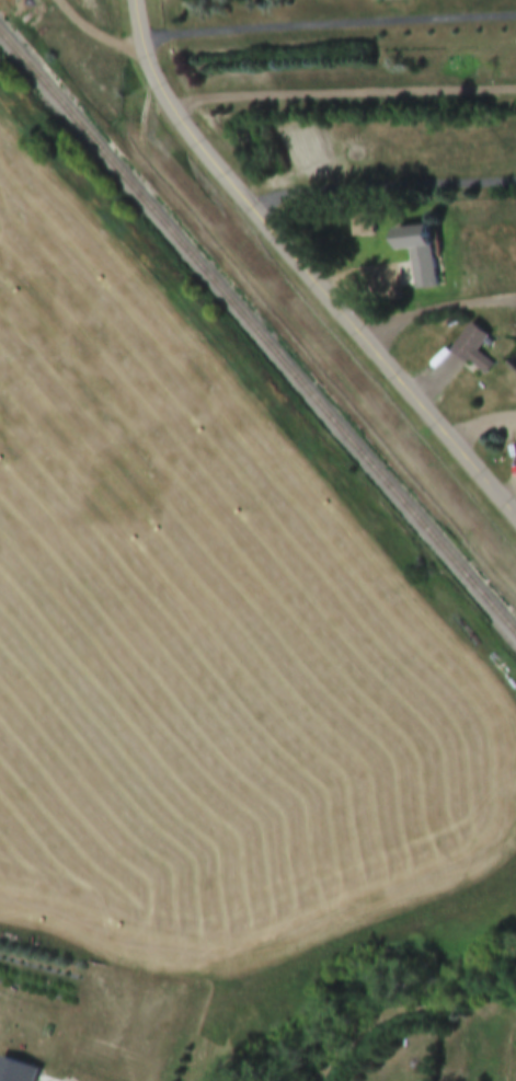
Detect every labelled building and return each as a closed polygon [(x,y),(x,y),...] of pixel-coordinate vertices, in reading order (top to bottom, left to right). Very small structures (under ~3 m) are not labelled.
[(438,289),(435,228),(399,230),(400,252),(414,252),(416,290),(438,289)] [(488,377),(498,365),(481,352),(493,337),(475,323),(454,350),(488,377)] [(2,1060),(0,1067),(0,1080),(35,1080),(38,1071),(2,1060)]
